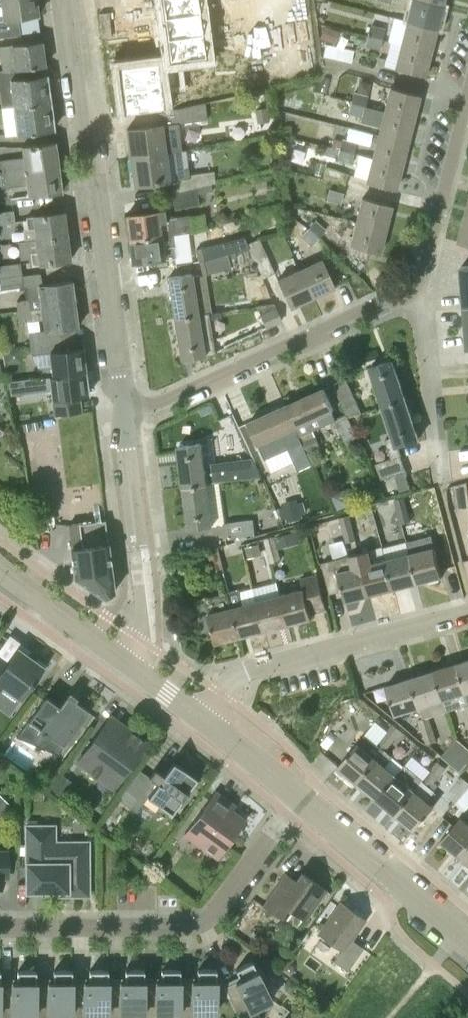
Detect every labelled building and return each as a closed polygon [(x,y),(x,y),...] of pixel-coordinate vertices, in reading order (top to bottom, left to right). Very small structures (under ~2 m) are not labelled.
[(20,35),(18,17),(38,15),(36,0),(0,0),(0,37),(20,35)] [(164,18),(213,12),(212,0),(162,0),(164,18)] [(442,5),(423,0),(413,0),(407,21),(436,28),(442,5)] [(216,33),(213,12),(164,18),(167,39),(216,33)] [(262,26),(261,19),(250,20),(251,28),(262,26)] [(430,51),(436,28),(407,21),(401,44),(430,51)] [(382,40),(385,29),(370,25),(367,36),(382,40)] [(337,31),(323,26),(319,37),(333,43),(337,31)] [(264,34),(262,27),(251,28),(252,36),(264,34)] [(216,33),(167,39),(170,61),(219,54),(216,33)] [(367,36),(364,47),(379,51),(382,40),(367,36)] [(396,64),(401,40),(394,39),(389,63),(396,64)] [(5,72),(5,71),(45,66),(42,41),(0,46),(0,54),(1,54),(4,71),(0,72),(5,72)] [(424,76),(430,51),(401,44),(395,68),(424,76)] [(350,63),(353,51),(329,46),(326,58),(350,63)] [(160,84),(157,62),(121,67),(124,88),(160,84)] [(269,69),(268,62),(256,63),(257,71),(269,69)] [(270,84),(269,69),(257,71),(259,86),(270,84)] [(50,102),(49,99),(50,96),(49,90),(48,88),(46,74),(6,79),(5,72),(0,72),(0,94),(13,92),(15,107),(50,102)] [(173,83),(160,84),(124,89),(127,110),(176,103),(173,83)] [(384,112),(413,119),(419,95),(391,87),(384,112)] [(350,103),(365,107),(367,96),(353,93),(350,103)] [(50,102),(15,107),(18,134),(53,130),(51,115),(52,113),(52,107),(50,105),(50,102)] [(365,107),(350,103),(347,114),(361,118),(360,123),(380,128),(378,135),(407,142),(413,119),(384,112),(365,107)] [(199,105),(173,111),(174,124),(207,119),(205,104),(199,105)] [(265,107),(254,109),(256,123),(268,121),(265,107)] [(130,157),(166,153),(162,124),(127,129),(130,157)] [(292,136),(290,124),(282,125),(283,137),(292,136)] [(402,165),(407,142),(378,135),(373,158),(402,165)] [(339,149),(353,153),(356,143),(341,139),(332,137),(330,146),(339,149)] [(58,167),(55,142),(22,146),(24,157),(0,160),(0,174),(9,173),(58,167)] [(350,165),(353,153),(339,149),(336,161),(350,165)] [(171,193),(195,188),(212,184),(216,183),(214,171),(189,174),(186,150),(166,153),(130,157),(134,186),(170,181),(171,193)] [(395,190),(402,165),(373,158),(367,182),(395,190)] [(2,184),(2,188),(27,185),(29,196),(62,192),(58,167),(9,173),(0,174),(0,184),(2,184)] [(212,184),(195,188),(196,195),(213,191),(212,184)] [(195,188),(171,193),(175,209),(199,203),(196,195),(195,188)] [(340,204),(343,193),(329,189),(326,201),(340,204)] [(356,222),(385,229),(391,205),(362,198),(356,222)] [(161,235),(161,236),(172,234),(192,232),(190,215),(172,218),(171,209),(126,215),(129,240),(161,235)] [(15,222),(13,210),(0,212),(0,224),(15,222)] [(25,241),(68,236),(64,212),(26,217),(28,229),(23,229),(25,241)] [(466,218),(460,242),(467,244),(467,218),(466,218)] [(318,239),(326,230),(315,221),(307,229),(318,239)] [(379,253),(385,229),(356,222),(350,246),(379,253)] [(299,238),(311,248),(318,239),(307,229),(299,238)] [(172,234),(161,236),(161,235),(129,240),(132,263),(175,258),(174,246),(172,234)] [(68,236),(25,241),(26,254),(31,253),(33,265),(71,260),(68,236)] [(263,278),(274,272),(259,238),(247,244),(263,278)] [(199,261),(224,255),(221,243),(196,249),(199,261)] [(224,255),(199,261),(203,275),(231,268),(229,258),(237,256),(236,252),(228,254),(224,255)] [(300,270),(313,297),(335,287),(322,260),(300,270)] [(22,274),(20,263),(0,265),(0,277),(22,274)] [(290,307),(313,297),(300,270),(277,280),(290,307)] [(75,304),(72,281),(41,285),(40,272),(22,274),(0,277),(0,283),(1,289),(24,286),(23,286),(26,285),(26,287),(28,299),(17,301),(18,311),(75,304)] [(175,318),(198,314),(191,273),(168,277),(175,318)] [(44,318),(46,330),(29,332),(30,344),(61,339),(59,329),(78,327),(75,304),(18,311),(20,322),(44,318)] [(265,328),(281,321),(274,304),(256,307),(265,328)] [(198,314),(175,318),(181,359),(204,356),(215,355),(209,313),(198,314)] [(16,345),(14,333),(6,334),(7,346),(16,345)] [(62,350),(61,339),(30,344),(31,356),(50,353),(51,363),(38,365),(39,377),(53,375),(85,371),(82,347),(62,350)] [(385,406),(406,399),(393,359),(371,367),(385,406)] [(86,382),(85,371),(53,375),(39,377),(8,381),(11,395),(52,390),(55,415),(84,411),(82,396),(88,395),(87,391),(88,389),(88,384),(86,382)] [(333,385),(348,416),(349,419),(362,413),(346,379),(333,385)] [(287,405),(304,442),(308,452),(309,453),(321,447),(314,430),(337,420),(332,410),(334,409),(325,388),(287,405)] [(406,399),(385,406),(395,436),(387,439),(394,458),(377,463),(382,479),(406,471),(398,445),(419,438),(406,399)] [(293,459),(308,452),(304,442),(287,405),(249,422),(258,444),(259,444),(266,459),(289,449),(293,459)] [(357,437),(349,419),(348,416),(337,421),(346,442),(357,437)] [(242,452),(253,448),(246,427),(234,432),(242,452)] [(185,487),(208,484),(202,443),(179,446),(185,487)] [(404,472),(395,476),(400,491),(409,487),(404,472)] [(467,509),(467,485),(467,483),(454,487),(456,511),(467,509)] [(208,484),(185,487),(190,528),(213,525),(208,484)] [(353,502),(346,488),(333,495),(340,509),(353,502)] [(299,502),(298,498),(282,503),(283,507),(278,509),(281,519),(286,518),(288,522),(303,517),(302,513),(307,511),(304,501),(299,502)] [(398,512),(408,509),(405,498),(395,500),(398,512)] [(408,509),(398,512),(401,525),(411,522),(408,509)] [(343,530),(353,527),(350,516),(340,519),(343,530)] [(226,537),(256,533),(254,519),(224,523),(226,537)] [(106,597),(115,592),(106,521),(68,526),(75,577),(106,597)] [(353,527),(343,530),(346,543),(356,540),(353,527)] [(411,553),(418,582),(442,576),(432,536),(407,542),(411,553)] [(278,547),(277,544),(275,537),(265,540),(267,551),(278,547)] [(394,588),(418,582),(411,553),(407,542),(410,553),(387,559),(394,588)] [(262,555),(260,543),(245,546),(248,558),(262,555)] [(278,547),(267,551),(271,564),(281,562),(278,547)] [(394,588),(387,559),(386,560),(383,548),(360,554),(363,566),(371,595),(394,588)] [(211,563),(221,560),(219,549),(209,552),(211,563)] [(347,601),(371,595),(363,566),(360,554),(323,564),(330,594),(344,591),(347,601)] [(221,560),(211,563),(215,576),(225,574),(221,560)] [(303,578),(305,589),(282,595),(290,624),(314,617),(313,613),(328,609),(319,574),(303,578)] [(266,630),(259,601),(245,604),(241,589),(230,592),(241,636),(266,630)] [(241,636),(230,592),(195,601),(203,634),(214,631),(217,643),(241,636)] [(266,630),(290,624),(282,595),(282,594),(258,600),(259,601),(266,630)] [(22,651),(21,653),(16,653),(15,652),(7,662),(0,657),(0,689),(2,686),(20,698),(30,684),(32,685),(34,682),(33,680),(40,670),(42,671),(47,665),(38,658),(36,660),(22,651)] [(467,691),(467,660),(457,663),(467,691)] [(467,691),(457,663),(434,670),(443,699),(447,710),(466,704),(466,706),(467,711),(467,695),(467,691)] [(411,678),(420,706),(443,699),(434,670),(411,678)] [(75,700),(68,695),(85,672),(84,671),(59,705),(46,696),(16,736),(37,745),(46,733),(64,746),(90,711),(76,700),(75,699),(75,700)] [(396,714),(420,706),(411,678),(387,685),(396,714)] [(423,732),(433,729),(429,716),(423,718),(419,720),(423,732)] [(146,741),(128,728),(124,733),(108,720),(77,761),(99,778),(107,767),(120,777),(146,741)] [(387,734),(393,740),(401,730),(395,724),(387,734)] [(433,729),(423,732),(427,745),(437,742),(433,729)] [(378,759),(385,750),(379,744),(366,733),(338,766),(358,782),(378,759)] [(387,734),(379,744),(385,750),(393,740),(387,734)] [(467,763),(467,762),(467,748),(457,739),(450,748),(467,763)] [(460,772),(467,763),(450,748),(442,756),(460,772)] [(377,798),(404,765),(385,750),(378,759),(358,782),(377,798)] [(118,798),(136,812),(148,796),(172,813),(197,778),(172,761),(163,774),(155,768),(149,775),(139,768),(118,798)] [(431,771),(439,778),(446,769),(439,763),(431,771)] [(396,813),(423,779),(405,764),(404,765),(377,798),(396,813)] [(431,788),(439,778),(431,771),(423,779),(396,813),(415,829),(434,806),(428,801),(436,792),(431,788)] [(61,799),(73,783),(62,774),(50,790),(61,799)] [(467,788),(467,782),(463,777),(447,795),(456,803),(467,788)] [(456,803),(465,810),(467,807),(467,788),(456,803)] [(224,804),(227,800),(215,791),(189,826),(204,837),(200,843),(219,857),(236,834),(242,833),(241,826),(244,822),(231,813),(233,810),(224,804)] [(0,813),(2,811),(6,815),(11,809),(8,805),(9,804),(0,795),(0,813)] [(467,848),(467,823),(461,817),(442,840),(461,856),(467,848)] [(54,843),(54,826),(27,827),(28,891),(67,890),(67,894),(88,894),(87,858),(72,858),(72,843),(54,843)] [(170,870),(168,864),(165,861),(159,870),(166,875),(170,870)] [(289,890),(279,882),(263,905),(274,912),(281,902),(305,919),(326,889),(302,872),(289,890)] [(347,971),(363,948),(351,939),(365,919),(341,902),(319,934),(342,950),(334,961),(347,971)] [(289,976),(293,972),(289,960),(281,969),(289,976)] [(240,1017),(261,1017),(256,1007),(271,999),(265,987),(270,985),(262,969),(257,971),(252,961),(236,969),(241,980),(225,987),(217,969),(216,969),(240,1017)] [(216,969),(198,970),(198,981),(180,981),(180,970),(180,1017),(199,1017),(199,1012),(217,1012),(216,996),(228,996),(239,1017),(240,1017),(216,969)] [(36,970),(18,970),(18,982),(0,982),(0,970),(0,1017),(36,1017),(36,970)] [(72,970),(53,970),(54,981),(36,981),(36,970),(36,1017),(72,1017),(72,970)] [(108,970),(90,970),(90,981),(72,981),(72,970),(72,1017),(108,1017),(108,970)] [(144,970),(126,970),(126,981),(108,981),(108,970),(108,1017),(127,1017),(127,1013),(143,1013),(143,1017),(144,1017),(144,970)] [(180,970),(161,970),(162,981),(144,981),(144,970),(144,1017),(163,1017),(163,1013),(179,1013),(179,1017),(180,1017),(180,970)] [(297,985),(288,978),(285,983),(286,989),(291,993),(297,985)]
